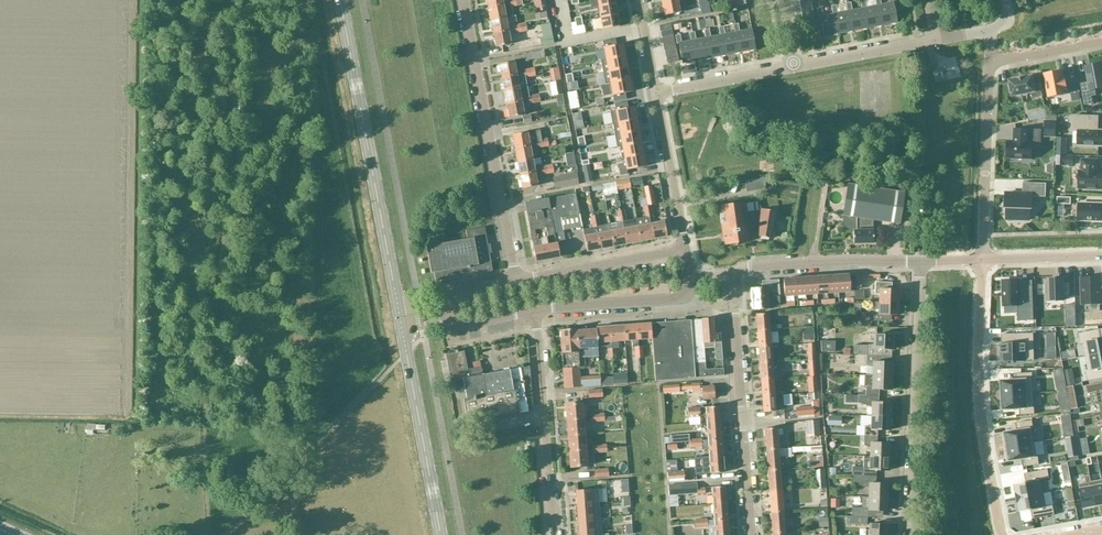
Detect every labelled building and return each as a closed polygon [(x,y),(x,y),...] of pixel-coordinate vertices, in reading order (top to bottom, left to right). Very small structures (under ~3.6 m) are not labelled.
[(546,10),(547,10),(545,0),(533,0),(535,12),(539,12),(546,11),(546,10)] [(599,8),(615,5),(615,0),(597,0),(599,8)] [(684,5),(679,6),(678,0),(670,0),(662,2),(664,16),(685,12),(684,5)] [(879,5),(876,6),(866,8),(865,0),(860,1),(861,9),(864,8),(868,28),(883,26),(879,5)] [(883,26),(897,23),(893,3),(881,5),(880,0),(875,0),(876,6),(879,5),(883,26)] [(513,16),(511,7),(510,3),(488,7),(491,20),(506,18),(513,16)] [(864,8),(861,9),(852,10),(850,3),(845,4),(847,11),(850,11),(853,31),(868,28),(864,8)] [(615,5),(599,8),(601,19),(618,16),(616,6),(615,5)] [(850,11),(847,11),(837,13),(836,6),(831,7),(832,14),(835,14),(839,34),(853,31),(850,11)] [(835,14),(832,14),(823,16),(821,9),(817,9),(818,17),(820,16),(824,37),(839,34),(835,14)] [(803,23),(815,21),(814,15),(802,17),(803,23)] [(618,16),(601,19),(603,31),(620,28),(619,23),(618,16)] [(514,26),(514,23),(507,24),(506,18),(491,20),(493,33),(509,31),(515,29),(516,34),(522,32),(521,28),(520,25),(514,26)] [(672,30),(671,24),(659,26),(660,32),(672,30)] [(737,32),(741,52),(755,49),(751,29),(739,31),(737,24),(733,25),(734,32),(737,32)] [(737,32),(734,32),(724,34),(723,27),(718,27),(720,35),(722,34),(726,55),(741,52),(737,32)] [(661,38),(673,36),(672,30),(660,32),(661,38)] [(722,34),(720,35),(710,37),(708,30),(704,30),(705,38),(708,37),(712,58),(726,55),(722,34)] [(511,44),(509,31),(493,33),(495,47),(511,44)] [(708,37),(705,38),(695,40),(694,32),(689,33),(691,41),(693,40),(697,61),(712,58),(708,37)] [(693,40),(691,41),(681,43),(679,35),(675,36),(677,44),(678,43),(682,64),(697,61),(693,40)] [(554,43),(552,36),(539,38),(540,44),(541,46),(554,43)] [(673,36),(661,38),(663,44),(674,42),(673,36)] [(615,39),(602,41),(606,59),(625,55),(623,44),(616,45),(615,39)] [(526,50),(538,48),(537,41),(525,42),(526,50)] [(676,49),(665,51),(667,64),(678,62),(676,49)] [(526,61),(541,58),(545,57),(543,50),(524,54),(526,61)] [(625,55),(606,59),(600,60),(603,72),(627,67),(625,55)] [(522,67),(516,68),(515,61),(499,64),(502,78),(524,74),(524,78),(530,77),(529,69),(523,70),(522,67)] [(1085,67),(1088,83),(1080,84),(1084,105),(1093,104),(1090,90),(1101,88),(1101,63),(1085,67)] [(627,67),(603,72),(605,85),(610,84),(610,83),(629,79),(627,67)] [(1061,71),(1045,74),(1049,97),(1065,94),(1065,91),(1067,91),(1064,77),(1063,77),(1061,71)] [(526,87),(524,78),(524,74),(502,78),(504,91),(520,88),(526,87)] [(1032,77),(1009,81),(1012,96),(1031,92),(1032,98),(1042,96),(1040,83),(1033,84),(1032,77)] [(629,79),(610,83),(610,84),(614,102),(626,99),(625,93),(632,92),(629,79)] [(549,83),(551,96),(562,94),(560,81),(549,83)] [(1077,81),(1070,82),(1072,93),(1079,92),(1077,81)] [(528,96),(526,87),(520,88),(504,91),(506,104),(522,101),(528,100),(528,96)] [(522,101),(506,104),(509,118),(524,115),(523,108),(530,107),(529,104),(528,100),(522,101)] [(627,102),(614,104),(615,110),(610,111),(612,124),(637,119),(635,107),(628,108),(627,102)] [(1072,116),(1072,131),(1078,131),(1078,145),(1101,146),(1101,131),(1097,131),(1098,117),(1072,116)] [(637,119),(612,124),(615,135),(620,134),(639,131),(637,119)] [(1056,122),(1044,122),(1044,136),(1056,137),(1056,122)] [(579,134),(582,126),(575,123),(572,132),(579,134)] [(1014,129),(1014,137),(1015,137),(1015,142),(1007,141),(1007,158),(1031,159),(1032,144),(1040,144),(1041,130),(1014,129)] [(543,147),(542,139),(540,130),(512,135),(515,148),(537,144),(537,148),(538,148),(543,147)] [(639,131),(620,134),(615,135),(617,148),(619,147),(641,143),(639,131)] [(563,142),(564,154),(572,153),(570,141),(563,142)] [(641,143),(619,147),(622,159),(624,158),(643,154),(641,143)] [(538,151),(538,148),(537,148),(537,144),(515,148),(517,161),(533,159),(532,152),(538,151)] [(643,154),(624,158),(625,164),(618,165),(620,176),(627,174),(627,170),(646,166),(643,154)] [(1073,165),(1073,156),(1065,156),(1065,165),(1073,165)] [(541,164),(534,166),(533,159),(517,161),(520,175),(535,172),(542,170),(542,174),(548,173),(547,165),(541,166),(541,164)] [(1097,160),(1082,160),(1081,172),(1079,172),(1078,188),(1101,189),(1101,172),(1097,172),(1097,160)] [(605,181),(614,180),(613,167),(603,168),(605,181)] [(543,178),(542,174),(542,170),(535,172),(520,175),(522,188),(538,185),(536,179),(543,178)] [(553,178),(555,188),(578,184),(576,173),(553,178)] [(617,191),(630,188),(629,180),(615,182),(617,191)] [(602,192),(614,189),(613,183),(601,186),(602,192)] [(1022,194),(1006,193),(1005,208),(1008,208),(1008,220),(1030,220),(1030,208),(1032,209),(1032,197),(1046,197),(1046,184),(1023,183),(1022,194)] [(874,243),(873,230),(873,219),(900,223),(904,193),(847,185),(843,215),(856,217),(856,231),(853,231),(853,244),(874,243)] [(575,193),(548,198),(552,220),(557,243),(565,242),(561,219),(579,215),(575,193)] [(552,220),(548,198),(525,203),(530,231),(546,228),(548,237),(531,240),(535,262),(559,257),(557,243),(552,220)] [(745,202),(718,206),(722,232),(722,234),(724,245),(750,242),(749,233),(746,212),(745,202)] [(1078,220),(1101,221),(1101,207),(1101,204),(1079,204),(1078,220)] [(761,211),(746,212),(749,233),(754,233),(754,230),(758,229),(757,237),(771,239),(773,228),(776,227),(775,217),(776,212),(762,210),(761,211)] [(650,224),(650,223),(649,217),(653,216),(652,211),(645,212),(646,218),(636,220),(640,242),(653,239),(650,224)] [(627,244),(640,242),(636,220),(627,221),(627,222),(623,222),(624,229),(627,244)] [(596,227),(600,227),(599,221),(591,222),(592,228),(590,228),(591,230),(583,232),(587,252),(600,249),(596,227)] [(653,239),(667,237),(664,221),(650,223),(650,224),(653,239)] [(611,231),(610,225),(600,227),(596,227),(600,249),(614,247),(611,231)] [(487,244),(486,235),(484,227),(466,231),(467,239),(426,247),(431,274),(434,273),(435,281),(451,279),(492,271),(491,264),(489,254),(488,249),(487,244)] [(614,247),(627,244),(624,229),(611,231),(614,247)] [(837,276),(838,293),(849,292),(848,275),(837,276)] [(860,289),(860,275),(852,275),(853,289),(860,289)] [(826,276),(816,277),(817,294),(827,293),(826,276)] [(837,276),(826,276),(827,293),(838,293),(837,276)] [(816,277),(805,278),(806,295),(817,294),(816,277)] [(805,278),(794,279),(795,296),(806,295),(805,278)] [(1099,311),(1099,304),(1101,304),(1100,278),(1081,278),(1082,304),(1089,304),(1089,312),(1099,311)] [(794,279),(783,279),(784,296),(795,296),(794,279)] [(1063,279),(1048,279),(1048,286),(1046,286),(1047,294),(1048,294),(1049,301),(1064,300),(1064,296),(1070,296),(1070,283),(1063,283),(1063,279)] [(767,287),(750,289),(752,311),(769,309),(768,307),(780,306),(778,280),(766,281),(767,287)] [(1018,321),(1034,321),(1033,286),(1019,287),(1019,280),(1003,281),(1003,306),(1017,306),(1018,321)] [(879,302),(898,303),(898,290),(879,289),(879,283),(875,283),(874,295),(879,295),(879,302)] [(898,316),(898,303),(879,302),(878,303),(873,302),(873,315),(874,315),(874,321),(878,321),(886,321),(886,315),(898,316)] [(769,331),(770,333),(776,333),(776,327),(769,326),(768,314),(755,315),(756,332),(769,331)] [(715,360),(722,360),(720,333),(714,333),(712,319),(700,320),(690,321),(690,320),(651,323),(652,338),(655,381),(684,379),(684,378),(723,375),(722,368),(705,369),(703,349),(714,348),(715,360)] [(638,339),(652,338),(651,323),(637,324),(638,339)] [(638,339),(637,324),(624,325),(625,340),(632,340),(632,348),(634,347),(635,353),(643,352),(643,346),(638,346),(638,339)] [(618,341),(625,340),(624,325),(610,326),(612,349),(616,348),(618,348),(618,341)] [(616,348),(612,349),(610,326),(596,327),(596,329),(598,347),(605,347),(608,349),(608,355),(616,354),(616,348)] [(579,358),(577,330),(577,329),(560,330),(562,353),(564,369),(563,369),(565,387),(581,386),(579,358)] [(596,329),(577,330),(579,358),(599,356),(598,347),(596,329)] [(1086,357),(1101,354),(1101,339),(1100,339),(1099,330),(1078,334),(1080,344),(1083,344),(1086,357)] [(770,343),(770,333),(769,331),(756,332),(758,348),(771,347),(771,349),(778,349),(777,343),(770,343)] [(1001,361),(1034,360),(1033,334),(1007,334),(1007,344),(1000,344),(1001,361)] [(854,345),(853,355),(866,355),(866,356),(880,356),(880,350),(892,350),(893,336),(874,336),(873,344),(868,345),(854,345)] [(835,341),(820,341),(822,352),(835,352),(835,341)] [(771,359),(771,349),(771,347),(758,348),(759,364),(772,363),(772,365),(779,365),(779,364),(778,360),(771,359)] [(468,372),(468,369),(464,351),(458,352),(457,350),(455,350),(456,352),(445,354),(451,383),(463,381),(463,378),(467,377),(466,373),(468,372)] [(1086,357),(1088,370),(1085,370),(1087,381),(1101,378),(1101,354),(1086,357)] [(879,363),(880,356),(866,356),(866,366),(872,368),(872,376),(891,377),(892,364),(879,363)] [(780,364),(779,364),(779,365),(772,365),(772,363),(759,364),(760,380),(773,379),(773,381),(781,380),(780,364)] [(520,367),(483,374),(481,367),(468,369),(468,372),(466,373),(467,377),(463,378),(463,381),(466,399),(468,398),(468,400),(464,400),(468,423),(528,412),(520,367)] [(1001,395),(1033,394),(1032,373),(1017,374),(1018,380),(1001,381),(1001,391),(1001,395)] [(891,377),(872,376),(864,376),(863,386),(865,386),(865,395),(865,396),(878,396),(878,390),(891,390),(891,377)] [(601,385),(601,377),(581,378),(581,386),(601,385)] [(807,378),(808,393),(817,392),(816,377),(807,378)] [(774,391),(773,381),(773,379),(760,380),(761,396),(774,395),(774,397),(782,397),(781,391),(774,391)] [(1086,386),(1088,394),(1096,392),(1099,404),(1101,404),(1101,383),(1086,386)] [(679,393),(679,390),(679,385),(662,386),(663,394),(679,393)] [(702,399),(714,398),(713,386),(701,387),(702,399)] [(603,397),(603,392),(603,389),(588,390),(589,398),(603,397)] [(620,393),(605,397),(606,404),(622,401),(620,393)] [(1035,415),(1033,394),(1001,395),(1001,400),(1002,400),(1002,410),(1019,409),(1020,415),(1035,415)] [(783,397),(782,397),(774,397),(774,395),(761,396),(763,412),(775,412),(775,415),(784,414),(783,397)] [(878,403),(878,396),(865,396),(865,395),(858,395),(857,403),(865,405),(865,406),(871,408),(871,416),(890,417),(890,404),(878,403)] [(567,420),(584,418),(583,403),(565,404),(567,420)] [(1101,416),(1101,404),(1099,404),(1100,411),(1093,413),(1094,417),(1099,416),(1101,416)] [(706,424),(720,423),(719,406),(705,407),(698,407),(687,408),(688,418),(700,418),(699,413),(705,413),(706,424)] [(814,415),(813,407),(795,408),(796,417),(814,415)] [(889,431),(890,417),(871,416),(871,425),(864,427),(864,436),(877,437),(877,430),(889,431)] [(568,436),(585,434),(584,418),(567,420),(568,436)] [(1020,430),(1005,433),(1006,443),(1007,447),(1034,443),(1032,429),(1033,429),(1032,420),(1019,422),(1020,430)] [(808,421),(809,437),(820,436),(819,421),(808,421)] [(721,439),(720,423),(706,424),(707,437),(707,440),(721,439)] [(84,426),(83,435),(101,436),(101,426),(84,426)] [(766,450),(778,449),(778,444),(786,442),(785,437),(777,436),(776,428),(764,429),(765,430),(763,431),(764,436),(765,436),(766,450)] [(569,451),(586,450),(585,434),(568,436),(569,451)] [(877,444),(877,437),(864,436),(863,446),(870,448),(870,456),(870,457),(889,458),(889,444),(877,444)] [(723,455),(721,439),(707,440),(707,441),(701,441),(701,440),(695,440),(696,447),(701,447),(701,450),(708,449),(709,456),(723,455)] [(1034,443),(1007,447),(1007,451),(1008,451),(1009,461),(1025,459),(1026,467),(1039,465),(1038,456),(1037,456),(1034,443)] [(767,470),(780,469),(780,465),(787,463),(787,458),(779,456),(778,449),(766,450),(766,451),(765,451),(765,457),(766,457),(767,470)] [(586,450),(569,451),(570,467),(588,466),(586,450)] [(625,452),(614,454),(617,475),(628,474),(625,452)] [(724,472),(723,455),(709,456),(709,457),(701,457),(702,468),(695,468),(695,474),(724,472)] [(888,472),(889,458),(870,457),(870,456),(863,456),(863,476),(876,477),(876,471),(888,472)] [(809,459),(809,471),(823,471),(823,459),(809,459)] [(595,477),(609,476),(609,468),(594,470),(595,477)] [(769,491),(782,490),(781,485),(789,484),(788,478),(781,478),(780,469),(767,470),(767,472),(767,479),(768,479),(769,491)] [(1026,482),(1014,485),(1016,494),(1015,494),(1016,499),(1044,494),(1041,480),(1049,479),(1048,469),(1024,474),(1026,482)] [(825,501),(824,471),(815,472),(816,492),(814,492),(814,501),(825,501)] [(684,480),(684,472),(667,473),(667,482),(684,480)] [(1083,508),(1095,506),(1090,480),(1091,480),(1090,475),(1085,476),(1086,482),(1079,484),(1083,508)] [(875,485),(876,477),(863,476),(853,476),(853,484),(862,486),(862,487),(869,489),(868,497),(887,498),(888,485),(875,485)] [(1091,480),(1090,480),(1095,506),(1101,505),(1101,481),(1101,480),(1091,482),(1091,480)] [(669,496),(681,495),(681,484),(668,485),(669,496)] [(712,504),(726,502),(725,486),(711,487),(712,504)] [(599,504),(598,489),(575,491),(576,506),(599,504)] [(771,512),(784,511),(783,506),(790,505),(790,499),(782,498),(782,490),(769,491),(769,493),(768,493),(769,499),(770,499),(771,512)] [(1044,494),(1016,499),(1017,503),(1017,502),(1019,511),(1031,509),(1032,518),(1054,514),(1053,506),(1046,507),(1044,494)] [(887,512),(887,498),(868,497),(868,505),(861,508),(861,517),(867,517),(874,518),(875,511),(887,512)] [(714,520),(728,519),(726,502),(712,504),(714,520)] [(829,502),(829,511),(839,511),(839,502),(829,502)] [(600,518),(599,504),(576,506),(577,520),(600,518)] [(772,533),(785,532),(785,527),(792,526),(791,520),(784,519),(784,511),(771,512),(771,514),(770,514),(770,520),(771,520),(772,533)] [(867,517),(861,517),(846,516),(846,525),(866,526),(867,517)] [(601,532),(600,518),(577,520),(578,534),(601,532)] [(728,519),(714,520),(715,534),(729,534),(728,519)] [(818,530),(827,530),(827,521),(818,521),(818,530)] [(886,524),(869,524),(868,534),(886,534),(886,524)]
